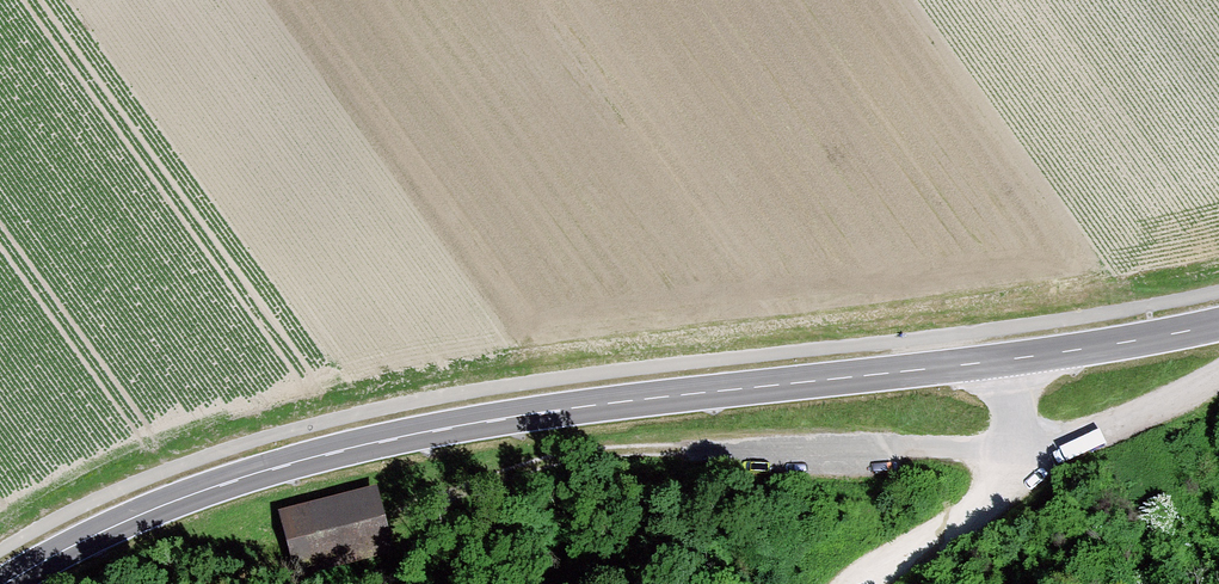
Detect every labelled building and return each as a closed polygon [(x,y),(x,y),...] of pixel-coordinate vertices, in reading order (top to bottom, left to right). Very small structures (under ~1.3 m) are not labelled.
[(299,570),(386,548),(373,495),(286,518),(299,570)]
